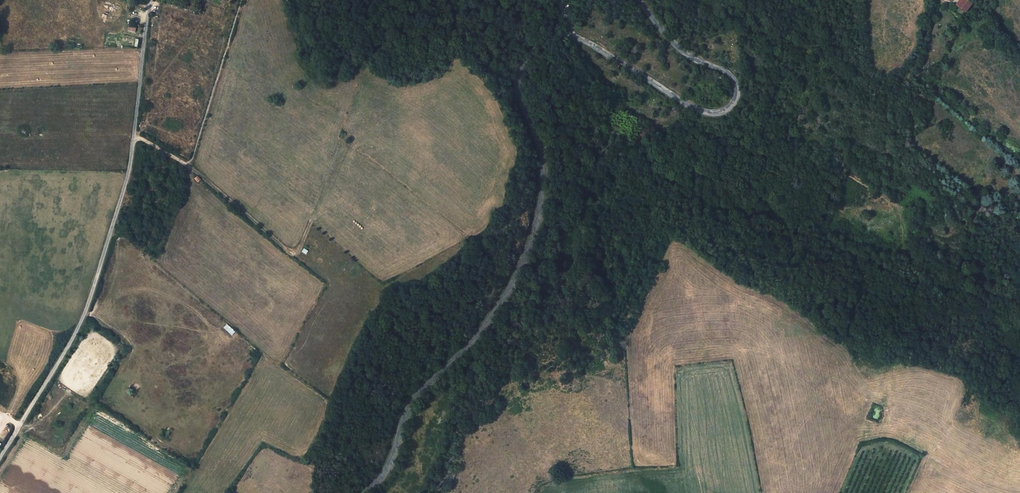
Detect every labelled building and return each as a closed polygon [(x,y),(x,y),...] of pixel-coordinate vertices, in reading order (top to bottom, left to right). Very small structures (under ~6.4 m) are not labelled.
[(965,12),(972,4),(967,0),(963,0),(958,7),(965,12)] [(227,323),(223,327),(232,335),(235,332),(227,323)]
